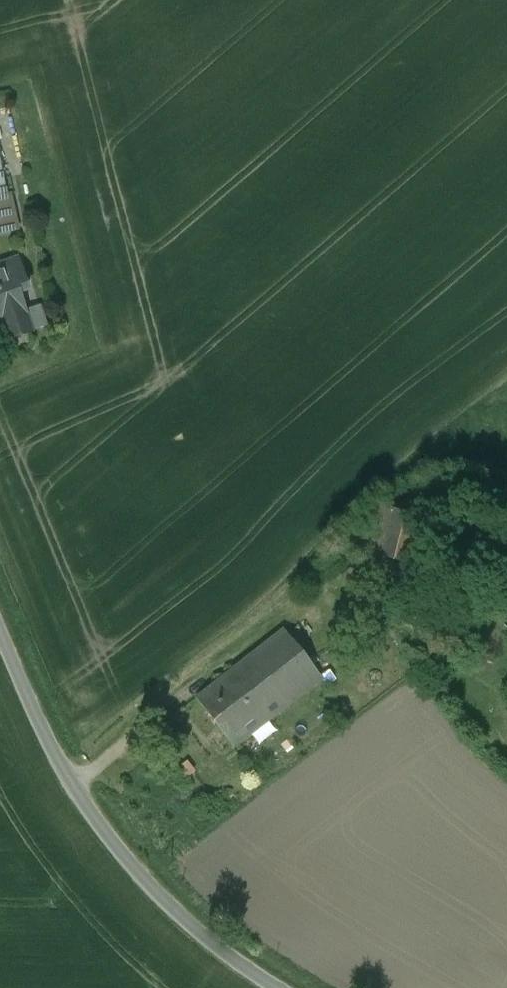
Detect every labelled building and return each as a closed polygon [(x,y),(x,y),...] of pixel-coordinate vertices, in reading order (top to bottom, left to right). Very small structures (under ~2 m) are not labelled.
[(0,196),(0,222),(11,219),(6,194),(0,196)] [(0,272),(0,321),(2,320),(23,313),(24,313),(23,311),(17,293),(27,290),(15,258),(0,263),(0,269),(1,271),(0,272)] [(38,306),(23,311),(24,313),(23,313),(29,332),(45,326),(38,306)] [(23,313),(2,320),(8,339),(29,332),(23,313)] [(431,521),(375,507),(364,552),(420,566),(431,521)] [(320,678),(284,632),(250,658),(286,704),(320,678)] [(250,658),(200,697),(200,696),(196,700),(232,747),(236,744),(236,743),(286,704),(250,658)]
